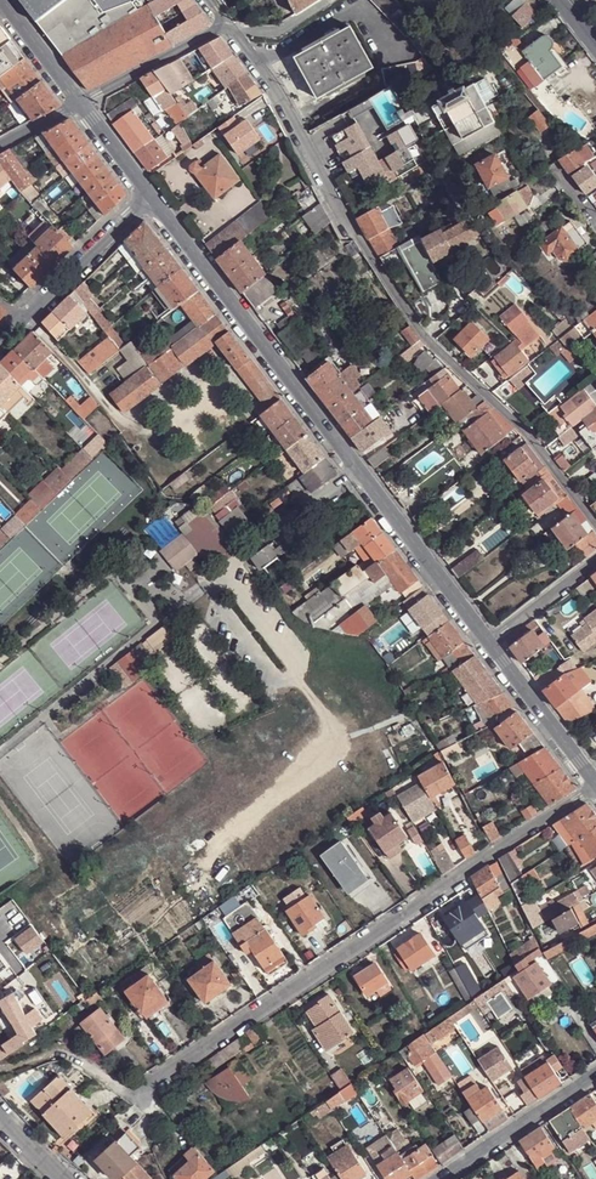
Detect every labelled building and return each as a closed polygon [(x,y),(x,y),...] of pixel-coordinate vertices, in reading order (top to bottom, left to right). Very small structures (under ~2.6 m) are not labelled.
[(63,55),(62,56),(63,57),(88,90),(171,45),(211,25),(193,0),(20,0),(63,55)] [(316,0),(290,0),(295,13),(316,0)] [(407,37),(408,35),(419,24),(407,12),(406,13),(400,6),(402,5),(397,0),(372,0),(407,37)] [(511,16),(523,28),(537,15),(525,3),(511,16)] [(375,68),(351,26),(342,31),(304,52),(295,57),(318,100),(327,94),(365,74),(375,68)] [(23,58),(0,27),(0,74),(23,58)] [(342,31),(340,28),(303,48),(304,52),(342,31)] [(537,90),(547,84),(544,80),(537,71),(536,72),(525,56),(525,55),(522,51),(526,48),(518,35),(510,39),(515,47),(510,45),(507,52),(525,74),(531,70),(540,83),(535,87),(537,90)] [(562,66),(550,51),(551,50),(552,49),(553,47),(553,44),(553,43),(552,40),(551,38),(548,37),(546,36),(543,37),(540,38),(526,48),(522,51),(525,55),(525,56),(536,72),(537,71),(544,80),(555,71),(562,66)] [(220,37),(199,48),(201,51),(213,68),(234,55),(220,37)] [(199,53),(197,55),(204,64),(208,71),(213,68),(201,51),(199,53)] [(247,72),(234,55),(213,68),(227,87),(230,85),(247,72)] [(59,105),(23,58),(0,74),(0,88),(11,102),(13,100),(15,103),(18,101),(32,120),(59,105)] [(180,58),(155,72),(165,85),(171,93),(193,80),(180,58)] [(197,69),(201,75),(208,71),(204,64),(197,69)] [(227,87),(213,68),(208,71),(222,91),(227,87)] [(540,83),(531,70),(525,74),(535,87),(540,83)] [(141,78),(152,94),(165,85),(155,72),(141,78)] [(239,100),(242,106),(262,94),(247,72),(230,85),(239,100)] [(504,73),(496,77),(503,91),(511,86),(504,73)] [(366,76),(365,74),(327,94),(329,97),(366,76)] [(486,79),(475,85),(485,103),(496,97),(486,79)] [(152,94),(162,110),(165,109),(172,105),(177,102),(175,100),(171,93),(165,85),(152,94)] [(463,91),(476,115),(487,109),(488,108),(485,103),(475,85),(463,91)] [(371,97),(388,126),(401,118),(400,116),(398,112),(403,110),(405,114),(409,112),(401,97),(399,99),(394,91),(391,86),(371,97)] [(476,115),(463,91),(458,94),(453,97),(442,102),(446,109),(455,125),(476,115)] [(162,110),(152,94),(143,100),(150,112),(153,115),(162,110)] [(132,109),(137,106),(131,97),(126,101),(132,108),(113,122),(114,123),(132,109)] [(180,97),(175,100),(177,102),(178,102),(182,109),(187,105),(180,97)] [(206,103),(210,107),(212,105),(215,103),(214,101),(212,99),(206,103)] [(107,115),(113,122),(132,108),(126,101),(107,115)] [(175,112),(179,118),(181,117),(186,114),(182,109),(178,102),(177,102),(172,105),(175,112)] [(187,105),(182,109),(187,116),(188,117),(194,112),(197,110),(197,109),(192,102),(187,105)] [(437,114),(446,109),(442,102),(433,107),(437,114)] [(172,105),(165,109),(169,115),(170,115),(175,112),(172,105)] [(494,121),(499,118),(493,106),(488,108),(487,109),(494,121)] [(150,170),(168,156),(155,139),(141,121),(140,119),(132,109),(114,123),(150,170)] [(445,131),(455,125),(446,109),(437,114),(445,131)] [(476,115),(455,125),(462,139),(463,140),(484,129),(495,123),(494,121),(487,109),(476,115)] [(540,132),(550,125),(538,110),(529,118),(540,132)] [(413,115),(411,111),(409,112),(405,114),(400,116),(401,118),(403,121),(408,119),(413,115)] [(179,118),(175,112),(170,115),(176,123),(182,118),(181,117),(179,118)] [(234,116),(219,127),(238,154),(260,139),(247,120),(240,125),(234,116)] [(68,118),(41,133),(53,148),(54,150),(78,132),(68,118)] [(157,121),(152,125),(158,132),(162,129),(157,121)] [(347,160),(371,147),(357,123),(333,136),(347,160)] [(390,136),(398,152),(416,142),(420,140),(411,124),(390,136)] [(453,144),(462,139),(455,125),(445,131),(453,144)] [(460,158),(490,141),(484,129),(463,140),(462,139),(453,144),(460,158)] [(87,143),(78,132),(54,150),(62,161),(87,143)] [(41,133),(33,137),(45,153),(53,148),(41,133)] [(155,139),(168,156),(176,151),(162,133),(160,135),(155,139)] [(180,146),(184,151),(192,145),(189,139),(180,146)] [(201,139),(192,145),(197,151),(205,145),(201,139)] [(398,152),(379,162),(388,179),(390,182),(427,162),(416,142),(398,152)] [(62,161),(71,172),(94,153),(87,143),(62,161)] [(582,147),(574,151),(584,164),(593,158),(583,145),(582,147)] [(14,147),(8,150),(24,174),(30,170),(14,147)] [(379,162),(371,147),(347,160),(344,161),(353,177),(362,172),(371,188),(388,179),(379,162)] [(0,154),(0,163),(12,180),(20,191),(26,187),(31,183),(24,174),(8,150),(0,154)] [(54,150),(46,154),(55,166),(62,161),(54,150)] [(584,164),(574,151),(559,160),(560,161),(569,174),(575,169),(584,164)] [(102,164),(94,153),(71,172),(79,183),(102,164)] [(204,166),(202,168),(196,161),(193,165),(192,165),(191,166),(191,167),(191,168),(190,168),(191,169),(191,170),(191,171),(192,171),(192,172),(193,172),(193,173),(194,173),(195,173),(205,186),(209,182),(220,196),(240,180),(220,154),(204,166)] [(477,166),(491,193),(509,184),(495,156),(477,166)] [(196,161),(202,168),(204,166),(199,159),(196,161)] [(62,161),(55,166),(64,177),(71,172),(62,161)] [(12,180),(0,163),(0,188),(12,180)] [(110,174),(102,164),(79,183),(87,194),(110,174)] [(595,187),(595,180),(587,167),(578,173),(572,178),(585,194),(595,187)] [(572,178),(578,173),(575,169),(569,174),(572,178)] [(37,179),(30,170),(24,174),(31,183),(37,179)] [(432,173),(426,176),(435,194),(445,190),(436,171),(432,173)] [(110,174),(87,194),(95,204),(118,185),(110,174)] [(491,193),(494,199),(506,192),(510,190),(518,185),(516,180),(509,184),(491,193)] [(209,182),(205,186),(215,199),(220,196),(209,182)] [(126,195),(118,185),(95,204),(104,216),(126,195)] [(301,193),(299,194),(303,203),(316,194),(311,185),(306,189),(301,193)] [(526,185),(516,192),(526,207),(529,205),(533,196),(526,185)] [(33,194),(26,187),(20,191),(27,199),(33,194)] [(492,201),(495,206),(509,197),(506,192),(494,199),(492,201)] [(504,221),(526,207),(516,192),(513,194),(509,197),(495,206),(504,221)] [(587,197),(592,204),(595,201),(595,197),(593,193),(587,197)] [(387,203),(396,199),(393,194),(385,199),(387,203)] [(57,222),(37,201),(32,204),(37,210),(47,220),(53,226),(57,222)] [(244,215),(255,229),(272,215),(261,202),(244,215)] [(303,216),(317,233),(331,221),(321,203),(303,216)] [(380,213),(389,208),(387,203),(377,207),(380,213)] [(95,204),(88,211),(97,223),(104,216),(95,204)] [(380,213),(388,227),(401,223),(392,206),(389,208),(380,213)] [(368,239),(388,227),(380,213),(377,207),(357,218),(368,239)] [(476,218),(483,213),(480,208),(472,213),(476,218)] [(236,221),(247,235),(255,229),(244,215),(236,221)] [(471,239),(479,234),(470,219),(454,229),(444,235),(452,251),(471,239)] [(47,220),(29,237),(32,240),(35,243),(53,226),(47,220)] [(146,221),(125,241),(135,255),(157,235),(146,221)] [(206,245),(217,259),(240,240),(247,235),(236,221),(206,245)] [(570,222),(561,229),(578,251),(587,244),(570,222)] [(442,230),(444,235),(454,229),(452,225),(442,230)] [(54,264),(72,247),(67,242),(58,232),(53,226),(35,243),(37,246),(54,264)] [(74,236),(64,226),(58,232),(67,242),(74,236)] [(380,256),(399,244),(388,227),(368,239),(380,256)] [(540,245),(547,254),(553,249),(560,258),(567,260),(570,257),(574,254),(578,251),(561,229),(540,245)] [(421,240),(433,262),(452,251),(444,235),(442,230),(421,240)] [(168,249),(157,235),(135,255),(145,269),(168,249)] [(247,235),(240,240),(243,244),(250,239),(247,235)] [(9,262),(12,269),(37,246),(35,243),(32,240),(9,262)] [(217,259),(228,275),(252,256),(243,244),(240,240),(217,259)] [(433,262),(421,240),(403,249),(409,260),(417,256),(425,273),(421,275),(429,288),(442,281),(435,268),(433,262)] [(125,241),(118,248),(128,262),(135,255),(125,241)] [(351,259),(362,252),(355,241),(345,248),(351,259)] [(54,264),(37,246),(12,269),(29,288),(54,264)] [(181,267),(168,249),(145,269),(159,286),(181,267)] [(505,266),(515,266),(514,265),(503,251),(501,249),(496,253),(505,266)] [(142,271),(145,269),(135,255),(128,262),(138,274),(139,274),(142,271)] [(242,292),(265,273),(263,270),(252,256),(228,275),(242,292)] [(271,264),(263,270),(265,273),(275,266),(274,265),(273,264),(271,264)] [(515,266),(505,266),(504,266),(491,277),(497,283),(515,267),(515,266)] [(159,286),(175,308),(181,303),(198,291),(181,267),(159,286)] [(142,271),(139,274),(144,282),(148,278),(142,271)] [(242,292),(253,307),(278,290),(265,273),(242,292)] [(506,275),(498,283),(501,287),(510,279),(506,275)] [(491,277),(479,289),(484,294),(497,283),(491,277)] [(83,281),(74,291),(80,298),(83,302),(89,298),(92,294),(83,281)] [(150,281),(146,284),(152,292),(156,288),(150,281)] [(171,307),(172,310),(175,308),(159,286),(156,288),(152,292),(166,311),(171,307)] [(74,291),(70,295),(76,302),(80,298),(74,291)] [(216,314),(198,291),(181,303),(197,324),(199,327),(216,314)] [(69,329),(86,313),(76,302),(70,295),(52,312),(69,329)] [(83,302),(93,315),(98,310),(89,298),(83,302)] [(292,318),(296,315),(286,301),(282,304),(290,314),(292,318)] [(515,304),(500,316),(526,347),(540,336),(515,304)] [(473,305),(465,312),(467,314),(472,310),(475,314),(479,310),(473,305)] [(98,310),(93,315),(101,326),(104,330),(109,326),(106,322),(98,310)] [(595,328),(595,310),(593,313),(585,319),(583,320),(591,332),(595,328)] [(52,312),(43,322),(59,339),(69,329),(52,312)] [(229,331),(216,314),(199,327),(194,330),(176,345),(169,336),(141,357),(129,342),(124,346),(119,350),(137,374),(110,394),(124,412),(216,341),(229,331)] [(292,318),(290,314),(278,323),(282,330),(298,318),(296,315),(292,318)] [(566,318),(557,326),(564,335),(567,333),(574,327),(575,326),(566,318)] [(591,332),(583,320),(575,326),(574,327),(579,333),(583,338),(591,332)] [(490,338),(472,321),(456,338),(473,355),(481,346),(491,356),(500,348),(490,338)] [(413,345),(420,340),(410,325),(402,330),(413,345)] [(119,350),(124,346),(109,326),(104,330),(106,333),(119,350)] [(564,344),(579,333),(574,327),(567,333),(564,335),(560,339),(564,344)] [(229,331),(216,341),(238,370),(239,369),(251,359),(229,331)] [(32,332),(15,349),(34,368),(41,362),(52,351),(32,332)] [(119,350),(106,333),(99,339),(81,355),(77,359),(89,372),(119,350)] [(570,362),(576,356),(564,344),(560,339),(550,346),(557,355),(561,351),(570,362)] [(413,345),(400,354),(404,359),(424,344),(420,340),(413,345)] [(301,351),(309,362),(321,353),(313,342),(301,351)] [(515,342),(496,356),(509,374),(528,360),(526,357),(515,342)] [(0,363),(0,364),(19,384),(22,380),(27,376),(34,368),(15,349),(0,363)] [(424,351),(417,357),(415,364),(423,372),(427,368),(431,363),(434,359),(432,357),(424,351)] [(533,360),(530,362),(529,363),(536,373),(526,382),(544,403),(579,372),(570,362),(561,351),(557,355),(544,365),(537,356),(533,360)] [(447,366),(437,356),(434,359),(431,363),(440,371),(444,368),(447,366)] [(507,376),(509,374),(496,356),(491,360),(501,372),(505,378),(507,376)] [(256,366),(251,359),(239,369),(243,376),(256,366)] [(328,361),(306,377),(317,391),(330,408),(359,386),(363,382),(359,376),(364,373),(356,362),(340,374),(337,370),(335,371),(328,361)] [(34,368),(40,374),(46,368),(41,362),(34,368)] [(433,376),(440,371),(431,363),(427,368),(430,371),(433,376)] [(21,386),(19,384),(0,364),(0,406),(21,386)] [(256,366),(243,376),(260,398),(269,409),(282,400),(256,366)] [(40,374),(34,368),(27,376),(37,386),(44,379),(40,374)] [(437,382),(448,374),(444,368),(440,371),(433,376),(437,382)] [(432,412),(461,390),(448,374),(437,382),(420,395),(432,412)] [(27,376),(22,380),(33,390),(37,386),(27,376)] [(595,376),(582,386),(583,389),(595,405),(595,377),(595,376)] [(6,414),(24,397),(19,392),(23,388),(21,386),(0,406),(0,408),(6,414)] [(330,408),(351,436),(367,425),(373,420),(380,415),(359,386),(330,408)] [(458,422),(486,402),(475,392),(469,398),(462,389),(461,390),(432,412),(438,420),(449,411),(458,422)] [(583,389),(549,415),(555,423),(558,426),(556,428),(555,429),(560,435),(572,425),(582,417),(595,406),(595,405),(583,389)] [(87,391),(76,401),(81,407),(92,398),(87,391)] [(549,412),(562,402),(555,395),(542,405),(549,412)] [(70,405),(75,401),(71,397),(66,401),(70,405)] [(98,406),(92,398),(81,407),(77,412),(83,419),(98,406)] [(261,415),(269,409),(260,398),(252,403),(261,415)] [(294,417),(282,400),(269,409),(261,415),(274,432),(294,417)] [(75,401),(70,405),(77,412),(81,407),(76,401),(75,401)] [(482,454),(506,436),(506,435),(511,431),(514,428),(486,402),(458,422),(482,454)] [(592,448),(595,445),(595,406),(582,417),(588,424),(585,427),(583,424),(578,428),(580,431),(579,432),(592,448)] [(294,417),(274,432),(287,449),(307,434),(294,417)] [(374,435),(381,431),(373,420),(367,425),(374,435)] [(359,447),(374,435),(367,425),(351,436),(359,447)] [(560,435),(559,436),(566,444),(579,434),(572,425),(560,435)] [(522,435),(514,428),(511,431),(518,438),(522,435)] [(240,431),(232,437),(237,443),(245,437),(240,431)] [(326,457),(307,434),(287,449),(305,473),(326,457)] [(108,444),(102,437),(86,452),(93,459),(108,444)] [(538,468),(543,464),(527,443),(522,446),(538,468)] [(505,459),(521,481),(538,468),(522,446),(505,459)] [(375,468),(389,457),(385,452),(388,450),(385,447),(369,459),(375,468)] [(86,452),(81,448),(60,469),(60,470),(71,480),(93,459),(86,452)] [(564,471),(570,466),(562,455),(556,460),(564,471)] [(311,493),(337,473),(326,457),(305,473),(299,477),(311,493)] [(536,480),(549,471),(545,466),(522,483),(526,488),(536,480)] [(71,480),(60,470),(46,483),(47,486),(56,494),(71,480)] [(536,480),(539,484),(545,479),(547,481),(553,476),(549,471),(536,480)] [(188,478),(184,473),(171,483),(174,489),(188,478)] [(553,476),(547,481),(558,497),(545,507),(547,511),(562,500),(567,496),(553,476)] [(524,495),(537,513),(545,507),(558,497),(547,481),(545,479),(539,484),(524,495)] [(244,480),(236,487),(240,493),(249,486),(244,480)] [(526,488),(521,492),(524,495),(539,484),(536,480),(526,488)] [(199,489),(190,496),(193,499),(199,500),(202,498),(202,497),(208,492),(208,490),(212,487),(209,482),(204,485),(200,488),(199,489)] [(224,496),(230,491),(226,485),(220,490),(224,496)] [(41,509),(56,494),(47,486),(45,489),(32,500),(41,509)] [(210,507),(224,496),(220,490),(205,501),(210,507)] [(224,496),(210,507),(215,514),(237,499),(237,498),(231,491),(230,491),(224,496)] [(344,502),(352,513),(362,505),(353,494),(344,502)] [(567,496),(562,500),(567,507),(562,510),(567,516),(572,513),(577,509),(567,496)] [(279,497),(270,504),(274,509),(283,502),(279,497)] [(237,499),(215,514),(221,522),(241,505),(237,499)] [(41,509),(32,500),(17,515),(26,524),(41,509)] [(268,506),(255,516),(259,520),(272,510),(268,506)] [(545,507),(537,513),(540,517),(547,511),(545,507)] [(572,513),(587,534),(576,543),(587,557),(595,550),(595,533),(577,509),(572,513)] [(228,538),(206,510),(188,523),(193,529),(186,535),(200,552),(210,565),(228,550),(222,543),(228,538)] [(422,529),(429,524),(420,512),(412,517),(422,529)] [(587,534),(572,513),(567,516),(552,527),(568,549),(576,543),(587,534)] [(16,514),(2,529),(5,533),(11,539),(24,525),(26,524),(17,515),(16,514)] [(372,518),(355,531),(364,543),(366,546),(383,533),(372,518)] [(193,529),(188,523),(181,529),(184,533),(162,551),(177,571),(200,552),(186,535),(193,529)] [(356,549),(364,543),(355,531),(347,537),(356,549)] [(11,539),(5,533),(0,538),(0,549),(11,539)] [(373,555),(378,562),(395,549),(388,540),(383,533),(366,546),(373,555)] [(356,549),(366,561),(373,555),(366,546),(364,543),(356,549)] [(269,545),(252,557),(261,570),(264,567),(278,557),(273,551),(269,545)] [(280,546),(273,551),(278,557),(285,552),(280,546)] [(394,584),(401,594),(403,592),(418,580),(395,549),(378,562),(368,570),(366,571),(375,583),(386,575),(394,584)] [(452,570),(459,578),(474,566),(485,558),(478,549),(451,569),(452,570)] [(366,568),(368,570),(378,562),(373,555),(366,561),(363,563),(366,568)] [(276,584),(290,574),(278,557),(264,567),(276,584)] [(356,613),(343,597),(368,578),(364,572),(362,571),(359,567),(354,571),(294,615),(295,617),(306,624),(318,629),(331,631),(356,613)] [(364,572),(368,578),(343,597),(356,613),(365,606),(384,592),(394,584),(386,575),(375,583),(366,571),(364,572)] [(290,574),(276,584),(280,588),(282,587),(290,581),(294,578),(290,574)] [(576,588),(583,597),(595,586),(595,584),(591,577),(576,588)] [(424,587),(418,580),(403,592),(408,599),(424,587)] [(408,599),(404,601),(430,635),(449,621),(438,606),(424,587),(408,599)] [(316,588),(305,597),(308,600),(319,592),(316,588)] [(378,621),(365,606),(356,613),(331,631),(343,633),(358,635),(359,635),(371,626),(378,621)] [(571,635),(584,652),(595,643),(595,610),(584,618),(588,623),(571,635)] [(534,620),(528,625),(532,630),(533,631),(539,627),(534,620)] [(464,641),(449,621),(430,635),(429,636),(432,640),(445,657),(451,652),(464,641)] [(506,641),(510,646),(532,630),(528,625),(506,641)] [(371,626),(359,635),(360,636),(365,637),(371,636),(371,637),(377,633),(371,626)] [(523,663),(545,647),(533,631),(532,630),(510,646),(523,663)] [(432,640),(427,643),(440,660),(443,658),(445,657),(432,640)] [(464,641),(451,652),(460,663),(474,653),(464,641)] [(142,643),(121,659),(137,680),(147,672),(137,659),(148,651),(142,643)] [(445,657),(443,658),(452,670),(461,664),(460,663),(451,652),(445,657)] [(463,684),(484,668),(475,655),(461,664),(452,670),(463,684)] [(121,659),(117,662),(133,683),(137,680),(121,659)] [(565,674),(575,669),(570,663),(561,669),(565,674)] [(543,690),(565,674),(561,669),(560,667),(552,672),(537,683),(543,690)] [(503,692),(484,668),(463,684),(463,685),(477,703),(484,701),(503,692)] [(535,679),(537,683),(552,672),(549,669),(535,679)] [(575,669),(565,674),(578,691),(584,687),(586,686),(575,669)] [(452,670),(445,675),(456,690),(463,685),(463,684),(452,670)] [(552,703),(556,708),(579,692),(578,691),(565,674),(543,690),(552,703)] [(411,698),(421,691),(416,685),(411,689),(410,688),(406,691),(411,698)] [(595,709),(595,704),(584,687),(578,691),(579,692),(556,708),(561,714),(568,723),(588,713),(593,711),(595,709)] [(516,709),(503,692),(484,701),(493,719),(516,709)] [(477,703),(475,704),(483,721),(487,727),(495,722),(493,719),(484,701),(477,703)] [(519,743),(533,732),(522,717),(516,710),(495,727),(512,749),(519,743)] [(483,721),(473,726),(476,732),(479,731),(487,727),(483,721)] [(541,743),(533,732),(519,743),(525,752),(541,743)] [(453,736),(446,740),(449,747),(456,743),(453,736)] [(446,740),(437,744),(441,751),(449,747),(446,740)] [(449,747),(441,751),(446,761),(464,751),(459,741),(456,743),(449,747)] [(550,754),(544,747),(518,762),(525,771),(535,784),(560,768),(550,754)] [(510,768),(511,769),(516,777),(525,771),(518,762),(510,768)] [(436,795),(456,784),(444,763),(440,765),(422,774),(419,776),(431,797),(435,795),(436,795)] [(560,768),(535,784),(550,805),(576,789),(565,775),(560,768)] [(413,822),(438,808),(431,797),(422,781),(397,795),(413,822)] [(396,793),(392,787),(385,792),(389,798),(396,793)] [(441,806),(435,795),(431,797),(438,808),(441,806)] [(568,846),(571,844),(595,827),(595,816),(586,803),(553,824),(560,834),(568,846)] [(527,819),(537,813),(531,804),(521,811),(527,819)] [(362,808),(348,818),(353,826),(368,817),(362,808)] [(376,824),(370,828),(375,836),(379,841),(386,851),(390,858),(403,850),(399,843),(408,837),(392,813),(384,818),(379,810),(371,815),(376,824)] [(492,822),(483,828),(491,842),(500,836),(492,822)] [(423,841),(415,826),(408,830),(416,844),(423,841)] [(571,844),(584,864),(595,857),(595,827),(571,844)] [(568,846),(560,834),(550,840),(558,853),(568,846)] [(467,858),(476,852),(466,835),(457,841),(467,858)] [(321,855),(344,887),(346,886),(367,870),(357,856),(354,858),(342,840),(335,846),(330,849),(321,855)] [(444,874),(462,862),(449,843),(437,852),(442,860),(437,863),(444,874)] [(435,849),(430,852),(437,863),(442,860),(437,852),(435,849)] [(509,852),(500,859),(512,883),(522,877),(509,852)] [(495,891),(500,888),(495,876),(489,866),(481,871),(472,878),(475,883),(483,899),(495,891)] [(367,870),(346,886),(351,892),(372,877),(367,870)] [(532,870),(522,877),(526,886),(537,881),(532,870)] [(503,872),(495,876),(500,888),(503,893),(512,889),(503,872)] [(522,877),(512,883),(523,905),(533,900),(526,886),(522,877)] [(586,885),(577,889),(582,897),(590,892),(586,885)] [(302,887),(285,898),(291,908),(308,896),(302,887)] [(553,900),(539,908),(543,917),(547,914),(546,912),(575,894),(579,901),(583,899),(582,897),(577,889),(554,903),(553,900)] [(483,899),(489,911),(500,903),(498,897),(495,891),(483,899)] [(523,905),(534,928),(572,906),(572,905),(579,901),(575,894),(546,912),(547,914),(543,917),(539,908),(534,899),(533,900),(523,905)] [(287,910),(304,936),(314,929),(315,929),(313,926),(325,918),(309,895),(308,896),(291,908),(287,910)] [(248,901),(223,919),(242,945),(247,942),(240,931),(256,921),(259,918),(248,901)] [(482,924),(467,903),(445,918),(459,939),(482,924)] [(580,905),(574,908),(583,926),(589,923),(580,905)] [(26,919),(19,909),(1,922),(9,932),(26,919)] [(579,922),(572,909),(553,919),(560,932),(579,922)] [(325,918),(313,926),(315,929),(314,929),(316,932),(328,923),(325,918)] [(33,927),(26,919),(9,932),(15,941),(33,927)] [(240,931),(247,942),(263,932),(256,921),(240,931)] [(571,937),(575,944),(595,932),(595,923),(571,937)] [(33,927),(15,941),(23,950),(27,956),(29,955),(45,942),(33,927)] [(265,968),(284,956),(267,929),(263,932),(247,942),(253,950),(265,968)] [(435,955),(421,934),(399,949),(412,970),(435,955)] [(575,944),(571,937),(550,949),(546,951),(544,953),(549,959),(575,944)] [(536,939),(511,955),(515,964),(540,948),(536,939)] [(248,954),(253,950),(247,942),(242,945),(248,954)] [(536,959),(543,953),(541,948),(532,954),(536,959)] [(9,966),(0,954),(0,974),(9,966)] [(202,970),(214,961),(210,954),(197,963),(201,967),(202,970)] [(514,977),(537,961),(536,959),(532,954),(516,965),(518,969),(512,974),(514,977)] [(284,956),(265,968),(270,975),(289,962),(284,956)] [(232,985),(215,961),(214,961),(202,970),(197,973),(189,979),(206,1003),(232,985)] [(552,984),(537,961),(514,977),(529,999),(532,997),(549,986),(552,984)] [(464,963),(456,968),(466,984),(474,979),(464,963)] [(387,982),(375,964),(356,976),(367,995),(376,989),(387,982)] [(18,977),(9,966),(0,974),(0,991),(18,977)] [(460,988),(466,984),(456,968),(450,971),(460,988)] [(143,970),(122,985),(143,1015),(145,1014),(157,1005),(160,1009),(163,1013),(172,1006),(150,975),(151,974),(147,969),(144,971),(143,970)] [(109,978),(102,983),(104,986),(112,981),(109,978)] [(474,979),(466,984),(471,995),(474,1000),(475,999),(482,994),(474,979)] [(485,992),(490,999),(505,990),(510,986),(504,979),(485,992)] [(387,982),(376,989),(379,995),(391,988),(387,982)] [(88,999),(75,983),(66,990),(62,993),(68,1001),(72,999),(78,1006),(85,1002),(88,999)] [(471,995),(466,984),(460,988),(466,998),(471,995)] [(510,998),(515,994),(510,986),(505,990),(510,998)] [(553,992),(549,986),(532,997),(536,1004),(553,992)] [(487,1001),(493,1009),(510,998),(505,990),(490,999),(487,1001)] [(490,999),(485,992),(482,994),(475,999),(479,1006),(487,1001),(490,999)] [(0,1000),(0,1003),(8,1016),(14,1026),(19,1034),(3,1045),(4,1046),(9,1054),(25,1044),(24,1042),(37,1035),(14,993),(0,1000)] [(103,1000),(97,993),(91,997),(97,1005),(103,1000)] [(341,1013),(330,994),(320,1001),(320,1003),(308,1011),(318,1027),(341,1013)] [(88,999),(85,1002),(91,1009),(97,1005),(91,997),(88,999)] [(469,1003),(462,1008),(467,1016),(480,1007),(479,1006),(475,999),(474,1000),(469,1003)] [(480,1007),(485,1014),(493,1009),(487,1001),(479,1006),(480,1007)] [(157,1005),(145,1014),(148,1018),(160,1009),(157,1005)] [(450,1017),(455,1024),(467,1016),(462,1008),(450,1017)] [(98,1043),(117,1029),(106,1015),(101,1009),(82,1024),(83,1025),(98,1043)] [(63,1017),(68,1023),(73,1019),(68,1013),(63,1017)] [(355,1033),(341,1013),(318,1027),(313,1030),(326,1052),(355,1033)] [(455,1024),(450,1017),(430,1030),(426,1033),(432,1042),(456,1026),(455,1024)] [(91,1048),(98,1043),(83,1025),(77,1029),(91,1048)] [(254,1042),(256,1045),(268,1037),(259,1025),(248,1033),(254,1042)] [(108,1055),(126,1040),(117,1029),(98,1043),(108,1055)] [(254,1042),(248,1033),(204,1064),(210,1073),(242,1050),(254,1042)] [(432,1068),(443,1061),(425,1034),(404,1048),(408,1053),(424,1043),(432,1054),(425,1059),(432,1068)] [(254,1042),(242,1050),(244,1054),(256,1045),(254,1042)] [(432,1054),(424,1043),(408,1053),(410,1056),(415,1065),(422,1060),(425,1059),(432,1054)] [(9,1054),(4,1046),(0,1048),(0,1058),(1,1059),(9,1054)] [(499,1047),(479,1060),(493,1081),(513,1068),(499,1047)] [(399,1051),(405,1059),(410,1056),(408,1053),(404,1048),(399,1051)] [(555,1054),(546,1060),(549,1063),(549,1062),(555,1071),(558,1070),(563,1067),(555,1054)] [(544,1056),(522,1070),(526,1076),(526,1077),(549,1063),(546,1060),(544,1056)] [(425,1059),(422,1060),(439,1086),(454,1077),(443,1061),(432,1068),(425,1059)] [(231,1069),(209,1084),(215,1091),(222,1096),(230,1099),(241,1099),(250,1098),(243,1088),(251,1082),(237,1060),(228,1066),(231,1069)] [(540,1098),(562,1083),(560,1079),(555,1071),(549,1062),(549,1063),(526,1077),(533,1088),(540,1098)] [(199,1075),(202,1079),(210,1073),(204,1064),(196,1070),(199,1075)] [(408,1068),(391,1080),(397,1090),(395,1091),(406,1107),(408,1106),(409,1108),(427,1096),(408,1068)] [(515,1072),(513,1068),(493,1081),(495,1085),(498,1084),(515,1072)] [(341,1091),(351,1084),(342,1069),(331,1077),(341,1091)] [(44,1114),(65,1139),(95,1112),(61,1075),(44,1089),(56,1103),(44,1114)] [(202,1079),(199,1075),(187,1083),(196,1095),(205,1089),(205,1082),(202,1079)] [(525,1093),(533,1088),(526,1077),(526,1076),(517,1081),(522,1090),(519,1092),(521,1096),(525,1093)] [(503,1107),(489,1087),(482,1091),(477,1083),(464,1092),(473,1106),(483,1121),(503,1107)] [(339,1093),(344,1100),(346,1102),(358,1094),(351,1084),(341,1091),(339,1093)] [(56,1103),(44,1089),(32,1101),(44,1114),(56,1103)] [(344,1100),(339,1093),(326,1101),(331,1108),(344,1100)] [(584,1127),(591,1123),(595,1120),(595,1119),(595,1100),(592,1093),(571,1107),(584,1127)] [(326,1101),(314,1110),(310,1112),(313,1117),(317,1115),(319,1118),(332,1109),(331,1108),(326,1101)] [(482,1137),(490,1132),(483,1121),(473,1106),(465,1112),(482,1137)] [(510,1118),(503,1107),(483,1121),(490,1132),(510,1118)] [(564,1111),(551,1120),(562,1136),(564,1140),(584,1127),(571,1107),(564,1111)] [(591,1123),(584,1127),(589,1134),(595,1130),(591,1123)] [(543,1126),(520,1140),(534,1161),(542,1156),(556,1146),(543,1126)] [(117,1140),(97,1159),(115,1178),(119,1178),(124,1175),(137,1163),(131,1156),(141,1147),(138,1145),(127,1133),(122,1127),(113,1136),(117,1140)] [(589,1134),(584,1127),(564,1140),(572,1152),(592,1138),(589,1134)] [(132,1129),(127,1133),(138,1145),(143,1141),(132,1129)] [(399,1129),(387,1137),(393,1146),(397,1153),(403,1160),(416,1151),(414,1148),(407,1138),(406,1139),(399,1129)] [(385,1134),(366,1147),(378,1165),(397,1153),(393,1146),(387,1137),(385,1134)] [(433,1149),(442,1163),(465,1148),(455,1134),(433,1149)] [(562,1136),(557,1139),(572,1162),(577,1159),(572,1152),(564,1140),(562,1136)] [(155,1147),(152,1149),(156,1156),(162,1150),(156,1143),(154,1146),(155,1147)] [(432,1154),(425,1144),(418,1149),(416,1151),(403,1160),(409,1169),(422,1161),(432,1154)] [(241,1160),(226,1170),(230,1176),(266,1152),(262,1146),(241,1160)] [(328,1158),(332,1164),(350,1152),(347,1147),(339,1152),(339,1151),(334,1154),(328,1158)] [(200,1154),(195,1148),(170,1170),(174,1176),(200,1154)] [(352,1151),(350,1152),(332,1164),(342,1178),(357,1178),(358,1178),(367,1172),(352,1151)] [(412,1174),(409,1169),(403,1160),(397,1153),(378,1165),(377,1166),(386,1178),(404,1178),(412,1174)] [(200,1154),(174,1176),(177,1178),(206,1178),(215,1171),(200,1154)] [(429,1172),(439,1165),(432,1154),(422,1161),(429,1172)] [(546,1162),(542,1156),(534,1161),(538,1166),(546,1162)] [(422,1161),(409,1169),(412,1174),(415,1178),(418,1178),(425,1174),(429,1172),(422,1161)] [(137,1163),(124,1175),(128,1178),(152,1178),(137,1163)] [(329,1174),(325,1168),(317,1173),(321,1178),(322,1178),(329,1174)] [(230,1176),(226,1170),(213,1178),(226,1178),(230,1176)] [(520,1170),(507,1178),(526,1178),(520,1170)]
